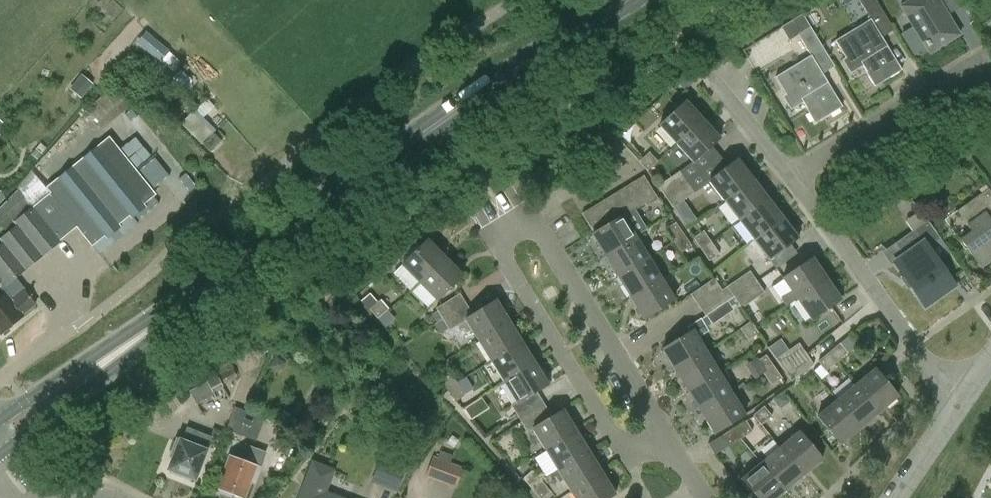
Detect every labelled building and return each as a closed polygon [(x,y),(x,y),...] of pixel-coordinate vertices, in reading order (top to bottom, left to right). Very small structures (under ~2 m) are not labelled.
[(870,19),(835,41),(852,68),(860,63),(875,87),(902,70),(879,32),(891,24),(876,0),(859,0),(870,19)] [(960,34),(948,15),(960,7),(955,0),(910,0),(900,6),(929,53),(960,34)] [(784,25),(792,37),(812,25),(804,13),(784,25)] [(815,123),(842,107),(819,69),(831,62),(810,26),(798,34),(811,56),(775,77),(791,104),(800,99),(815,123)] [(148,29),(138,40),(173,70),(182,59),(148,29)] [(893,50),(903,46),(896,30),(886,34),(893,50)] [(131,106),(115,86),(86,110),(102,130),(131,106)] [(659,127),(676,145),(702,120),(685,102),(659,127)] [(694,163),(719,139),(702,120),(676,145),(694,163)] [(60,240),(77,226),(92,245),(155,193),(108,136),(46,188),(50,193),(32,208),(24,198),(6,212),(9,216),(0,223),(0,224),(7,233),(0,239),(0,240),(2,242),(0,244),(0,282),(5,288),(61,242),(60,240)] [(211,155),(222,143),(214,136),(203,148),(211,155)] [(650,154),(639,164),(648,173),(658,163),(650,154)] [(708,182),(724,202),(752,180),(737,160),(708,182)] [(665,197),(688,181),(681,170),(658,186),(665,197)] [(643,176),(632,183),(645,203),(644,203),(647,207),(658,200),(643,176)] [(767,200),(752,180),(724,202),(739,222),(767,200)] [(695,192),(688,181),(665,197),(672,208),(695,192)] [(645,203),(632,183),(622,189),(635,209),(644,203),(645,203)] [(972,230),(960,239),(980,267),(990,260),(990,191),(989,188),(958,210),(972,230)] [(635,209),(622,189),(612,196),(625,216),(635,209)] [(615,222),(623,217),(625,216),(612,196),(602,202),(615,222)] [(739,222),(754,241),(782,219),(767,200),(739,222)] [(592,208),(605,228),(615,222),(602,202),(592,208)] [(582,214),(594,234),(605,228),(592,208),(582,214)] [(636,212),(626,220),(637,233),(646,225),(636,212)] [(955,287),(937,261),(950,252),(928,220),(926,221),(920,213),(906,223),(905,221),(888,233),(902,256),(894,262),(926,307),(955,287)] [(623,217),(615,222),(605,228),(594,234),(592,236),(605,256),(635,237),(623,217)] [(798,239),(782,219),(754,241),(769,261),(798,239)] [(665,230),(673,241),(683,234),(675,222),(665,230)] [(693,238),(701,249),(711,242),(703,231),(693,238)] [(691,246),(683,234),(673,241),(681,253),(691,246)] [(605,256),(618,277),(648,258),(635,237),(605,256)] [(401,267),(419,285),(445,259),(427,241),(401,267)] [(719,254),(711,242),(701,249),(709,261),(719,254)] [(618,277),(631,298),(661,279),(648,258),(618,277)] [(463,277),(445,259),(419,285),(437,303),(463,277)] [(813,259),(783,279),(792,293),(780,300),(786,308),(797,301),(797,300),(827,279),(813,259)] [(757,283),(750,272),(727,288),(733,298),(734,299),(757,283)] [(674,301),(661,279),(631,298),(644,319),(674,301)] [(811,320),(841,300),(827,279),(797,300),(797,301),(811,320)] [(691,295),(698,306),(721,291),(714,280),(691,295)] [(764,294),(757,283),(734,299),(741,310),(764,294)] [(705,317),(733,298),(727,288),(722,291),(721,291),(698,306),(705,317)] [(0,291),(0,333),(2,335),(24,318),(23,316),(37,304),(24,289),(10,300),(5,293),(3,295),(0,291)] [(466,322),(478,342),(509,324),(496,302),(472,317),(460,296),(436,310),(450,332),(466,322)] [(380,300),(370,309),(378,318),(388,309),(380,300)] [(662,350),(675,372),(706,352),(697,338),(708,331),(700,319),(687,327),(690,333),(662,350)] [(759,335),(750,323),(740,330),(748,342),(759,335)] [(521,344),(509,324),(478,342),(491,363),(521,344)] [(491,363),(503,384),(534,365),(521,344),(491,363)] [(839,344),(828,353),(836,363),(847,354),(839,344)] [(799,345),(776,361),(783,371),(806,356),(799,345)] [(719,373),(706,352),(675,372),(688,393),(719,373)] [(826,372),(836,363),(828,353),(818,362),(826,372)] [(756,363),(764,375),(774,368),(766,356),(756,363)] [(814,366),(806,356),(783,371),(791,382),(814,366)] [(547,387),(534,365),(503,384),(516,405),(537,393),(547,387)] [(217,376),(222,385),(237,377),(232,368),(217,376)] [(774,368),(764,375),(771,386),(782,379),(774,368)] [(855,385),(878,413),(898,397),(874,369),(855,385)] [(688,393),(701,414),(732,394),(724,382),(730,378),(725,370),(719,373),(688,393)] [(456,384),(447,373),(438,381),(447,392),(456,384)] [(222,385),(217,376),(217,375),(206,381),(207,382),(213,393),(223,387),(222,385)] [(213,393),(207,382),(190,391),(197,404),(214,395),(213,393)] [(465,394),(456,384),(447,392),(456,403),(465,394)] [(860,429),(878,413),(855,385),(836,401),(860,429)] [(543,403),(537,393),(516,405),(512,407),(519,418),(543,403)] [(745,416),(732,394),(701,414),(714,435),(745,416)] [(840,445),(860,429),(836,401),(817,417),(840,445)] [(528,433),(532,431),(552,418),(546,407),(521,422),(528,433)] [(235,408),(227,429),(239,434),(247,413),(235,408)] [(753,417),(761,426),(772,417),(764,408),(753,417)] [(532,431),(545,452),(576,433),(562,412),(552,418),(532,431)] [(734,430),(741,440),(752,433),(746,422),(734,430)] [(206,452),(205,451),(210,438),(188,429),(183,443),(180,442),(168,470),(180,475),(182,479),(186,480),(190,479),(195,481),(206,452)] [(729,448),(741,440),(734,430),(722,437),(729,448)] [(780,448),(803,476),(822,460),(799,432),(780,448)] [(588,454),(576,433),(545,452),(557,473),(588,454)] [(250,482),(254,484),(260,469),(259,469),(265,453),(244,445),(239,461),(230,457),(218,489),(221,490),(220,494),(230,497),(231,494),(241,497),(244,497),(250,482)] [(784,492),(803,476),(780,448),(761,464),(784,492)] [(557,473),(570,493),(601,475),(588,454),(557,473)] [(433,457),(426,476),(456,487),(463,468),(433,457)] [(398,492),(407,468),(381,458),(372,482),(398,492)] [(304,485),(299,497),(340,497),(321,491),(330,469),(312,462),(304,485)] [(784,492),(761,464),(742,480),(757,497),(777,497),(784,492)] [(541,483),(532,473),(523,481),(532,491),(541,483)] [(601,475),(570,493),(573,497),(611,497),(614,496),(601,475)] [(538,497),(545,497),(550,494),(541,483),(532,491),(538,497)] [(525,495),(516,488),(508,497),(523,497),(525,495)]
